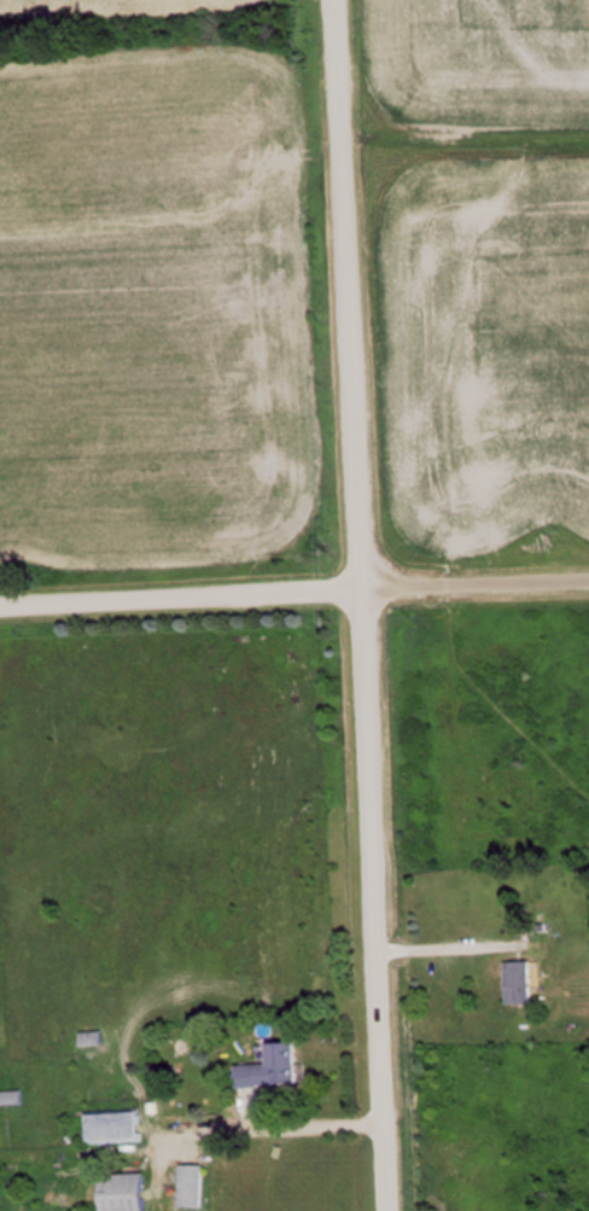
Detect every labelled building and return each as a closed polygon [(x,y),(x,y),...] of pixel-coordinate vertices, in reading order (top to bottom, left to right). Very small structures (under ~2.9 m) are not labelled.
[(509,1004),(536,1004),(536,962),(509,962),(509,1004)] [(107,1031),(86,1033),(88,1045),(108,1043),(107,1031)] [(307,1043),(282,1043),(282,1064),(244,1065),(245,1088),(308,1087),(307,1043)] [(27,1103),(27,1091),(1,1092),(1,1104),(27,1103)] [(97,1113),(97,1142),(151,1142),(151,1113),(97,1113)] [(186,1165),(186,1208),(209,1208),(209,1165),(186,1165)] [(156,1174),(112,1174),(112,1210),(156,1210),(156,1174)]
